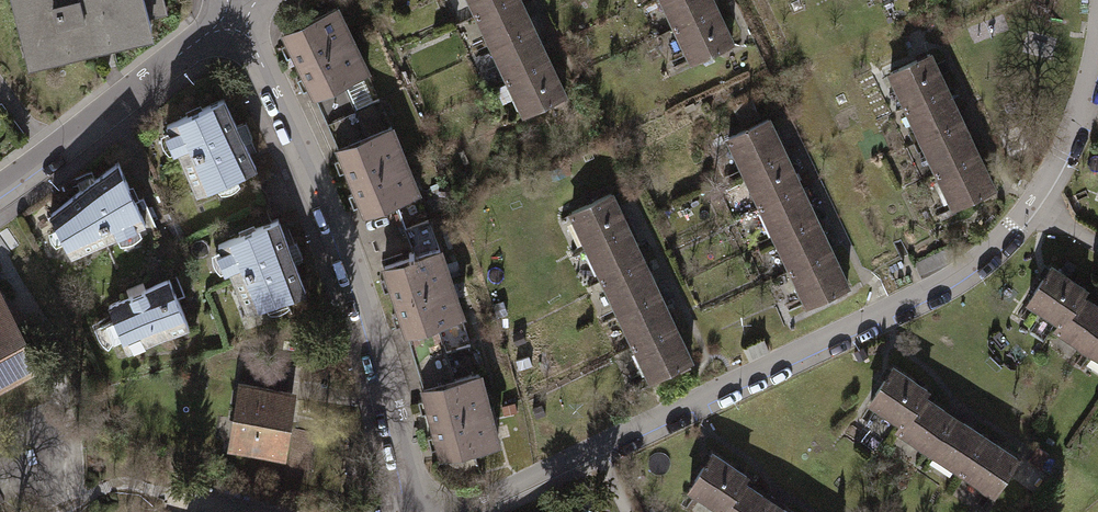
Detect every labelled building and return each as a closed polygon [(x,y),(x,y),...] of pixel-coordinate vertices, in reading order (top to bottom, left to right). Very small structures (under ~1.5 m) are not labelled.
[(26,58),(150,27),(147,15),(165,11),(162,0),(11,0),(26,58)] [(476,13),(502,0),(470,0),(476,13)] [(491,46),(531,26),(518,0),(502,0),(476,13),(491,46)] [(674,27),(714,9),(710,0),(662,0),(674,27)] [(282,31),(298,64),(349,40),(333,7),(282,31)] [(728,40),(714,9),(674,27),(689,58),(728,40)] [(547,58),(531,26),(491,46),(507,77),(547,58)] [(364,72),(349,40),(298,64),(313,96),(343,82),(364,72)] [(887,72),(904,107),(945,88),(927,52),(887,72)] [(564,94),(547,58),(507,77),(524,114),(564,94)] [(313,96),(326,122),(355,109),(343,82),(313,96)] [(960,119),(945,88),(904,107),(920,139),(960,119)] [(164,123),(179,158),(238,133),(223,98),(164,123)] [(365,134),(355,109),(326,122),(335,146),(365,134)] [(728,137),(743,170),(782,151),(767,118),(728,137)] [(920,139),(936,172),(976,152),(960,119),(920,139)] [(335,146),(348,178),(402,156),(389,125),(365,134),(335,146)] [(253,167),(238,133),(179,158),(195,193),(253,167)] [(799,185),(782,151),(743,170),(760,204),(799,185)] [(993,185),(976,152),(936,172),(952,205),(993,185)] [(416,191),(402,156),(348,178),(363,213),(392,201),(416,191)] [(116,163),(84,186),(108,238),(141,222),(116,163)] [(760,204),(775,237),(815,219),(799,185),(760,204)] [(70,255),(108,238),(84,186),(49,213),(70,255)] [(569,210),(587,247),(626,228),(609,192),(569,210)] [(374,239),(404,228),(392,201),(363,213),(374,239)] [(217,244),(232,280),(291,255),(276,219),(217,244)] [(775,237),(791,270),(830,252),(815,219),(775,237)] [(404,228),(374,239),(384,265),(414,255),(404,228)] [(641,259),(626,228),(587,247),(602,278),(641,259)] [(952,244),(914,262),(919,273),(957,255),(952,244)] [(384,265),(394,300),(447,282),(437,248),(414,255),(384,265)] [(845,284),(830,252),(791,270),(806,302),(845,284)] [(305,291),(291,255),(232,280),(246,310),(305,291)] [(602,278),(618,311),(657,292),(641,259),(602,278)] [(1078,295),(1083,288),(1049,266),(1025,302),(1060,324),(1078,295)] [(168,278),(108,304),(127,349),(187,323),(168,278)] [(460,318),(447,282),(394,300),(406,335),(439,324),(460,318)] [(618,311),(634,346),(674,327),(657,292),(618,311)] [(1088,350),(1097,334),(1097,308),(1078,295),(1060,324),(1056,330),(1088,350)] [(33,363),(0,303),(0,381),(33,363)] [(414,360),(446,352),(439,324),(406,335),(414,360)] [(689,359),(674,327),(634,346),(650,378),(689,359)] [(1088,350),(1097,356),(1097,334),(1088,350)] [(446,352),(414,360),(422,387),(453,378),(446,352)] [(526,354),(513,358),(517,369),(531,365),(526,354)] [(921,395),(926,388),(891,365),(867,401),(902,424),(921,395)] [(248,368),(245,387),(283,394),(286,375),(248,368)] [(422,387),(431,422),(487,407),(478,372),(453,378),(422,387)] [(285,394),(283,394),(245,387),(242,386),(232,445),(275,452),(285,394)] [(898,429),(929,449),(952,415),(921,395),(902,424),(898,429)] [(514,403),(499,407),(501,416),(516,413),(514,403)] [(497,442),(487,407),(431,422),(441,457),(497,442)] [(929,449),(960,470),(983,435),(952,415),(929,449)] [(1016,456),(983,435),(960,470),(993,491),(1016,456)] [(738,480),(743,473),(710,452),(688,486),(721,507),(738,480)] [(771,501),(738,480),(721,507),(718,511),(764,511),(771,501)] [(771,501),(764,511),(788,511),(771,501)]
